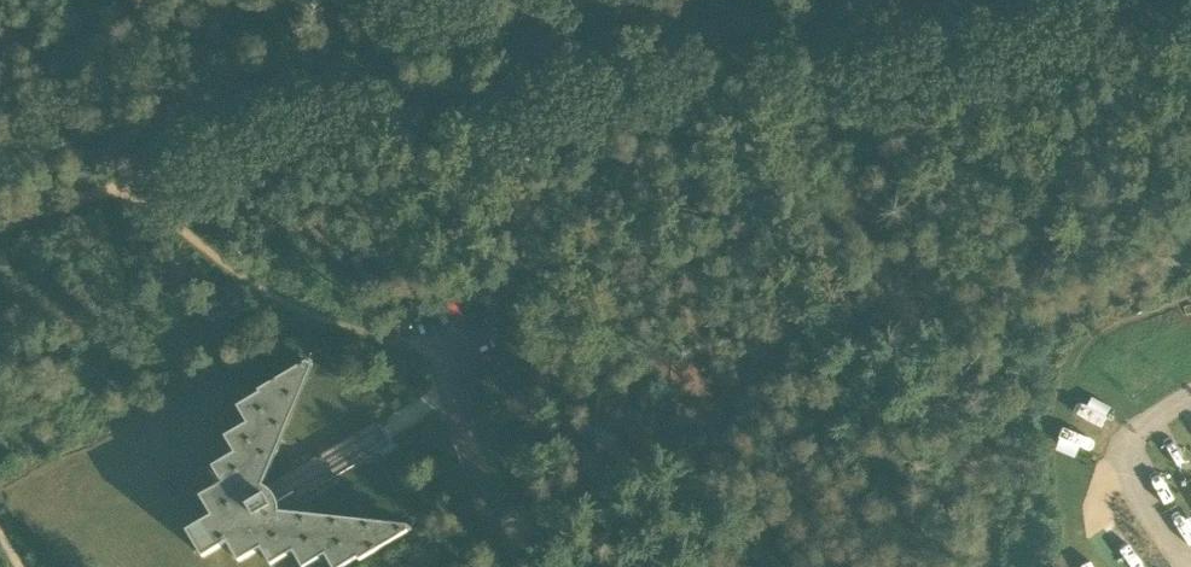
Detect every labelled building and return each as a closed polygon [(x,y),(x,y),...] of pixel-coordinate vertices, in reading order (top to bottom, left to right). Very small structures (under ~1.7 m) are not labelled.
[(263,489),(259,483),(308,365),(307,365),(259,393),(261,395),(246,404),(254,418),(247,422),(248,425),(233,434),(242,448),(234,452),(236,455),(221,464),(229,478),(222,482),(223,485),(208,493),(217,507),(209,512),(212,517),(194,528),(209,554),(228,543),(231,548),(238,544),(246,558),(261,549),(263,552),(270,547),(278,561),(293,553),(295,555),(302,551),(310,565),(325,556),(327,559),(334,554),(341,566),(344,566),(357,560),(359,562),(406,534),(406,533),(280,518),(276,512),(388,446),(374,423),(263,489)] [(321,516),(399,517),(400,498),(321,497),(321,516)]
